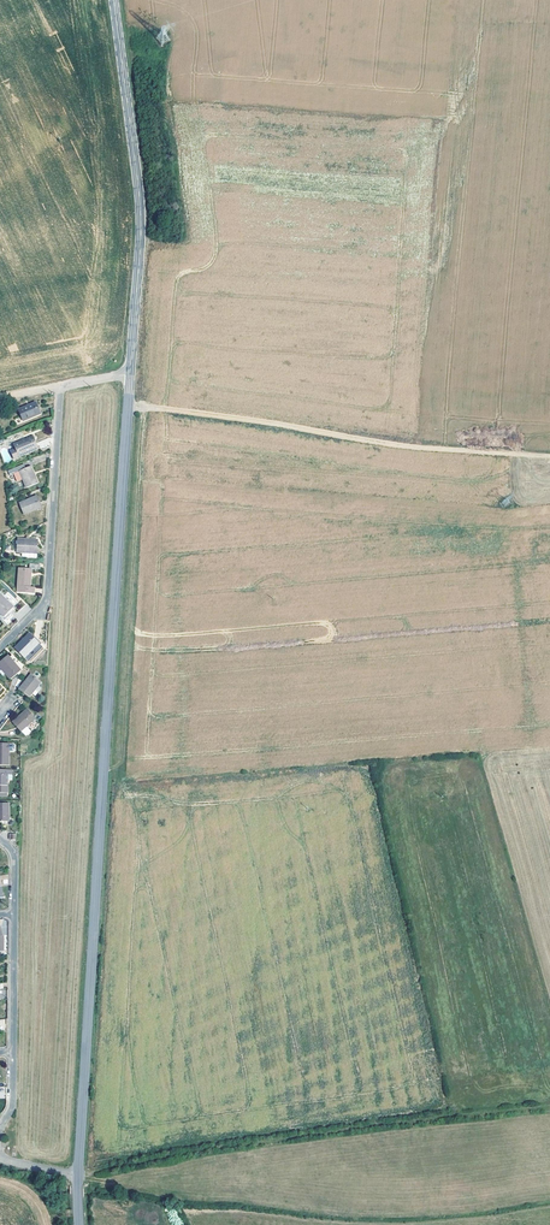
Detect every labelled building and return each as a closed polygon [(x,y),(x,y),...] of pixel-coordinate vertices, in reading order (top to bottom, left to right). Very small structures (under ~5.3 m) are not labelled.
[(28,412),(28,410),(19,414),(24,425),(41,418),(36,406),(32,408),(33,410),(28,412)] [(25,446),(24,444),(15,448),(20,461),(38,453),(33,440),(29,442),(30,444),(25,446)] [(16,476),(20,475),(26,492),(38,487),(31,470),(26,472),(24,468),(15,472),(16,476)] [(29,504),(28,503),(20,506),(25,518),(42,511),(37,499),(32,501),(33,503),(29,504)] [(29,544),(29,542),(18,542),(17,556),(37,557),(38,543),(33,543),(33,545),(29,544)] [(30,590),(31,580),(29,580),(29,576),(31,576),(32,572),(40,572),(40,568),(30,567),(30,571),(19,570),(17,591),(21,592),(20,597),(34,598),(35,591),(30,590)] [(0,618),(3,621),(13,611),(0,598),(0,615),(1,617),(0,618)] [(25,643),(24,641),(15,649),(25,659),(40,645),(30,635),(26,638),(28,640),(25,643)] [(18,668),(17,669),(14,665),(15,664),(9,658),(0,665),(0,666),(12,680),(21,671),(18,668)] [(24,687),(23,686),(20,690),(30,698),(32,695),(34,696),(33,697),(35,698),(35,697),(36,698),(40,693),(42,690),(39,688),(42,684),(32,676),(26,682),(27,684),(24,687)] [(28,710),(21,716),(23,717),(19,721),(17,719),(14,722),(22,732),(27,728),(36,720),(28,710)] [(27,728),(22,732),(27,738),(32,733),(27,728)] [(9,745),(0,745),(0,766),(9,766),(9,752),(14,752),(15,751),(15,746),(14,745),(9,745)] [(8,795),(8,776),(0,776),(0,795),(8,795)] [(9,823),(9,806),(0,805),(0,823),(9,823)]
